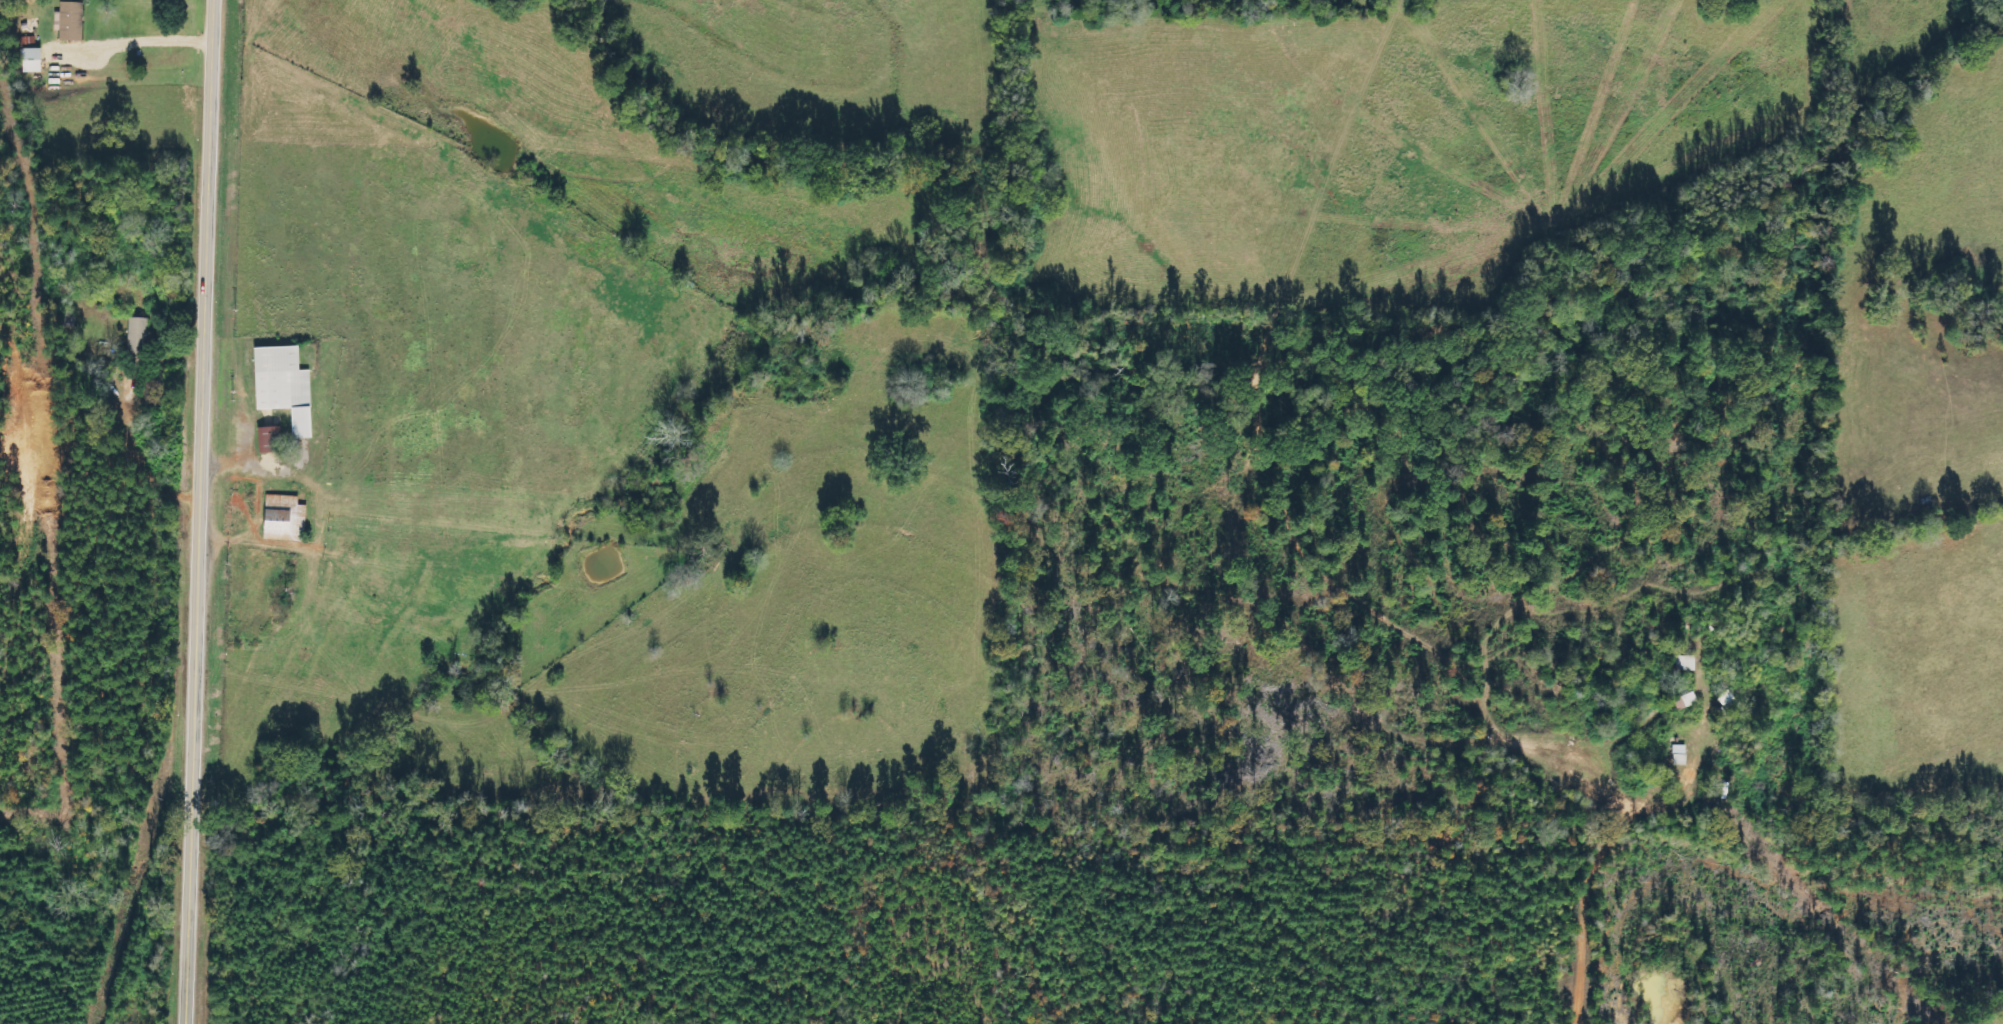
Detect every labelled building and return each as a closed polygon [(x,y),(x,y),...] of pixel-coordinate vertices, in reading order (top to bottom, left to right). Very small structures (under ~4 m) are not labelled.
[(84,41),(85,3),(62,2),(62,12),(56,12),(56,30),(61,31),(61,41),(84,41)] [(23,48),(24,73),(45,72),(44,48),(23,48)] [(149,318),(130,317),(129,353),(147,354),(149,318)] [(257,347),(259,410),(295,408),(296,439),(315,438),(313,370),(303,370),(302,346),(257,347)] [(284,452),(283,426),(260,427),(261,453),(284,452)] [(301,496),(268,494),(266,534),(285,534),(285,536),(306,537),(308,504),(300,504),(301,496)] [(1693,671),(1693,656),(1673,657),(1674,671),(1693,671)] [(1670,699),(1674,711),(1694,704),(1691,693),(1670,699)] [(1684,745),(1671,745),(1672,766),(1685,765),(1684,745)]
